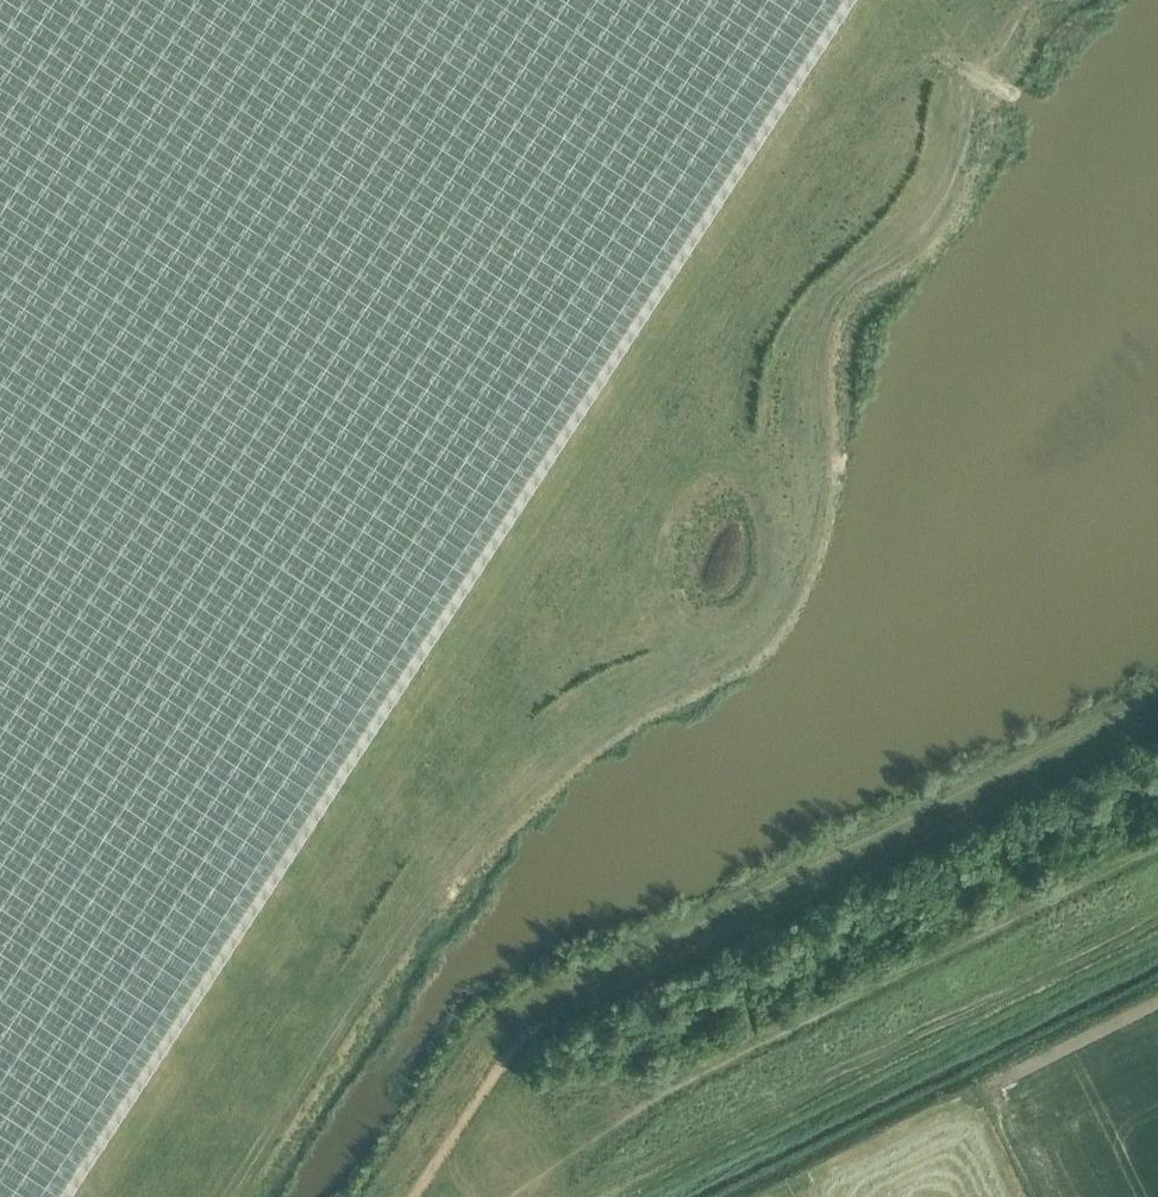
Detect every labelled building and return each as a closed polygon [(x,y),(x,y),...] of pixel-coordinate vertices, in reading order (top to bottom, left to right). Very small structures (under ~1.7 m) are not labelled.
[(847,0),(0,0),(0,1196),(62,1196),(847,0)]
